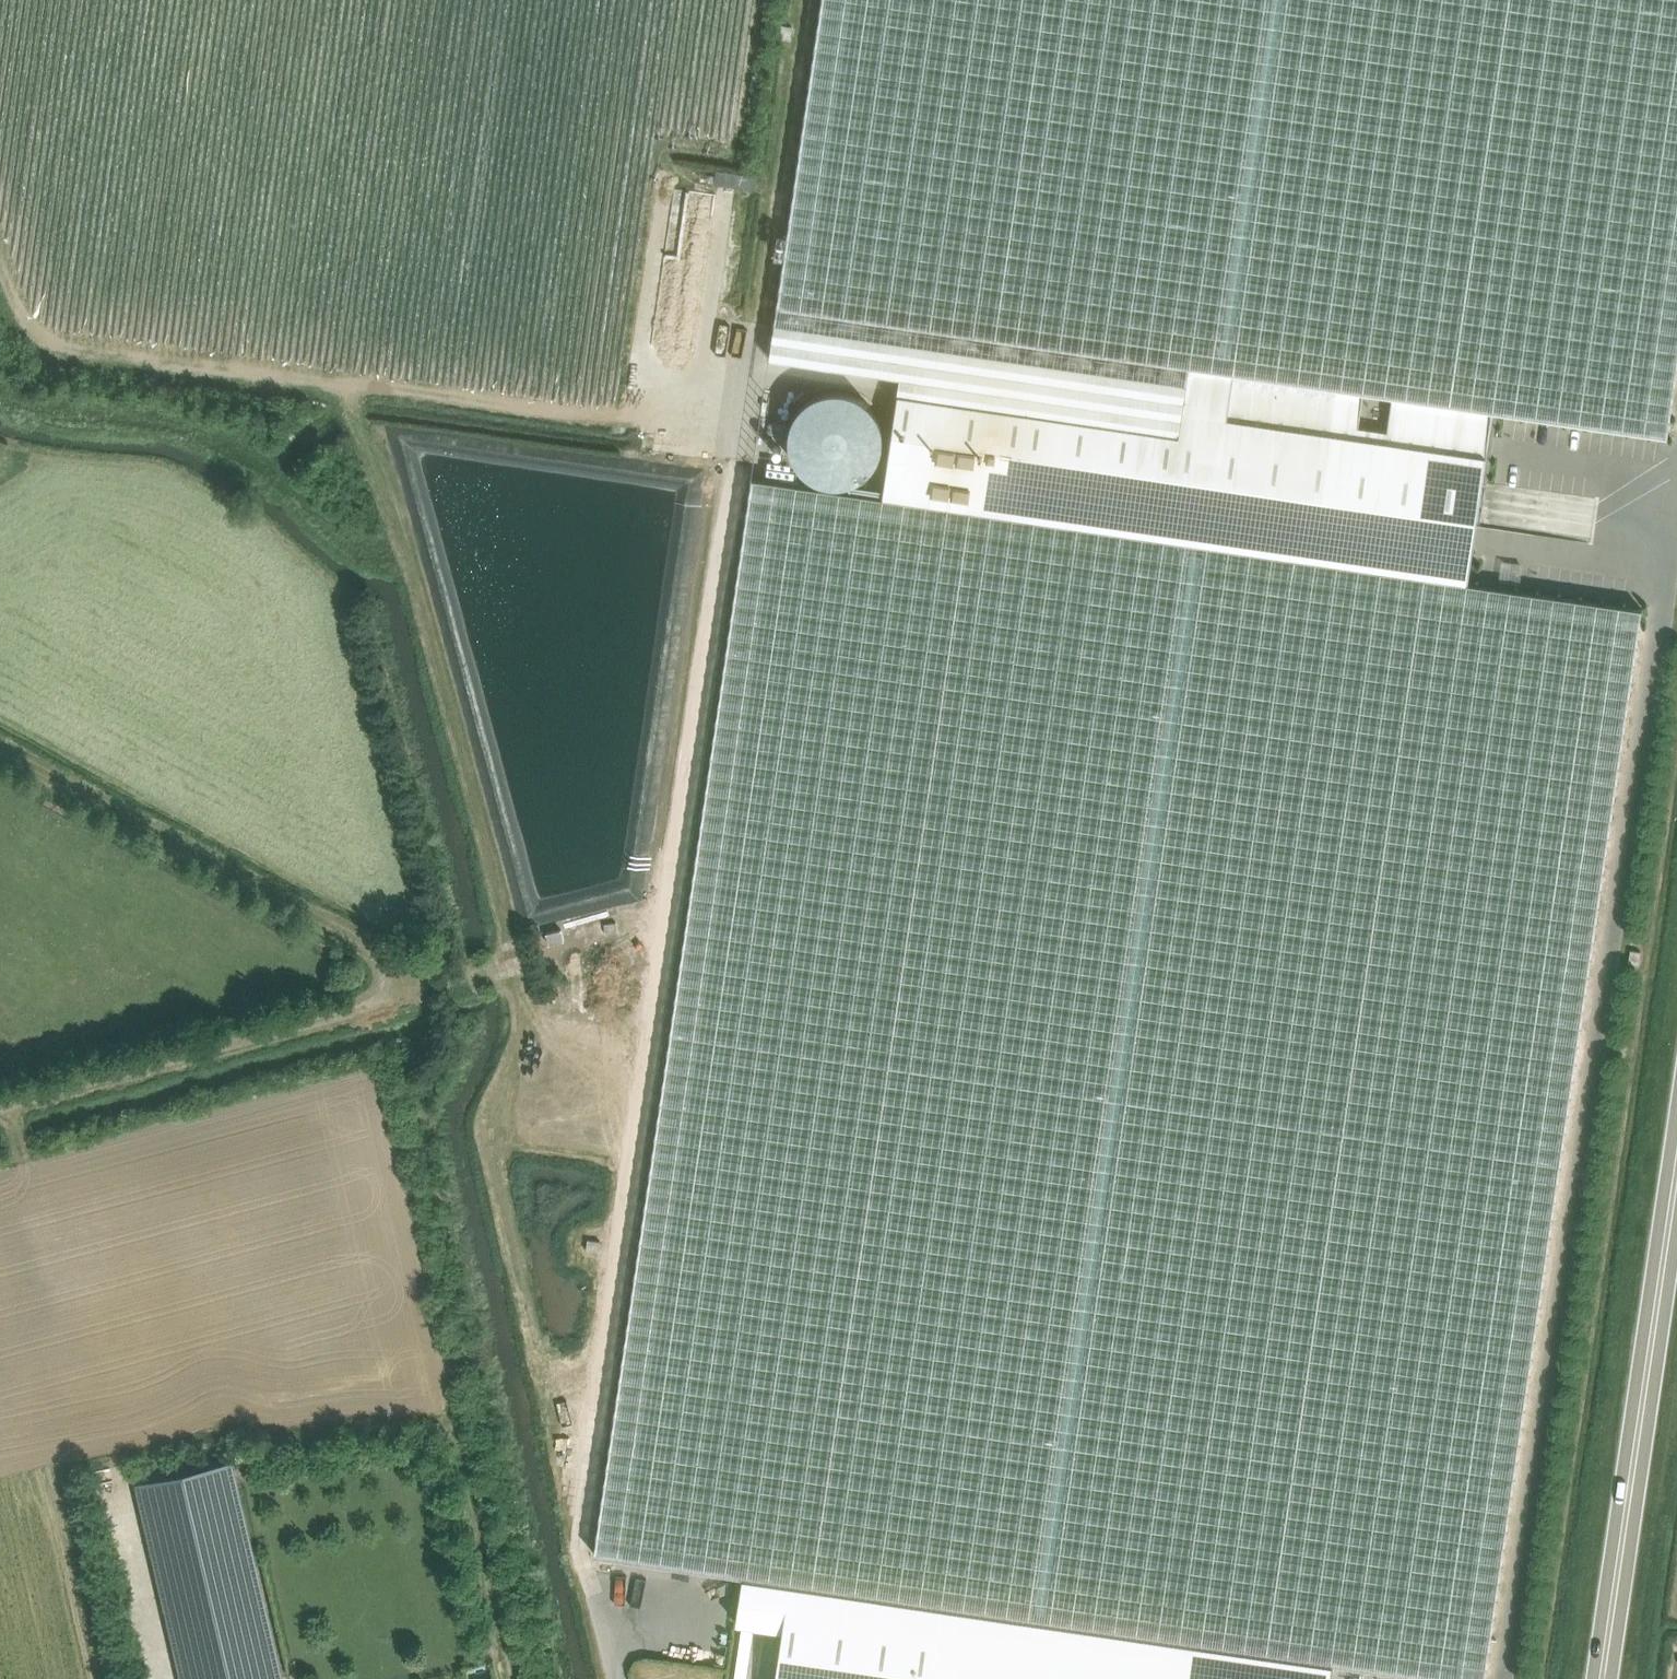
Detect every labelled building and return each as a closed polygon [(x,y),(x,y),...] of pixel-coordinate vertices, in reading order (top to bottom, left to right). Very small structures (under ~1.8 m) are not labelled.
[(595,1553),(743,1575),(736,1621),(783,1628),(776,1678),(1331,1678),(1333,1663),(1451,1678),(1485,1678),(1642,607),(1469,582),(1477,525),(1484,480),(1487,455),(1481,454),(1482,444),(1489,445),(1494,411),(1667,436),(1676,370),(1676,0),(823,0),(771,358),(901,377),(883,496),(753,477),(595,1553)] [(717,167),(715,182),(756,188),(758,172),(739,170),(717,167)] [(806,474),(819,482),(835,485),(851,482),(865,475),(875,463),(881,449),(882,433),(878,418),(869,405),(856,396),(840,391),(825,393),(811,398),(800,408),(793,420),(789,434),(790,448),(795,462),(806,474)] [(1519,486),(1515,526),(1591,535),(1596,495),(1519,486)] [(562,929),(548,932),(550,943),(565,940),(562,929)] [(182,1678),(283,1678),(232,1460),(137,1483),(182,1678)]
